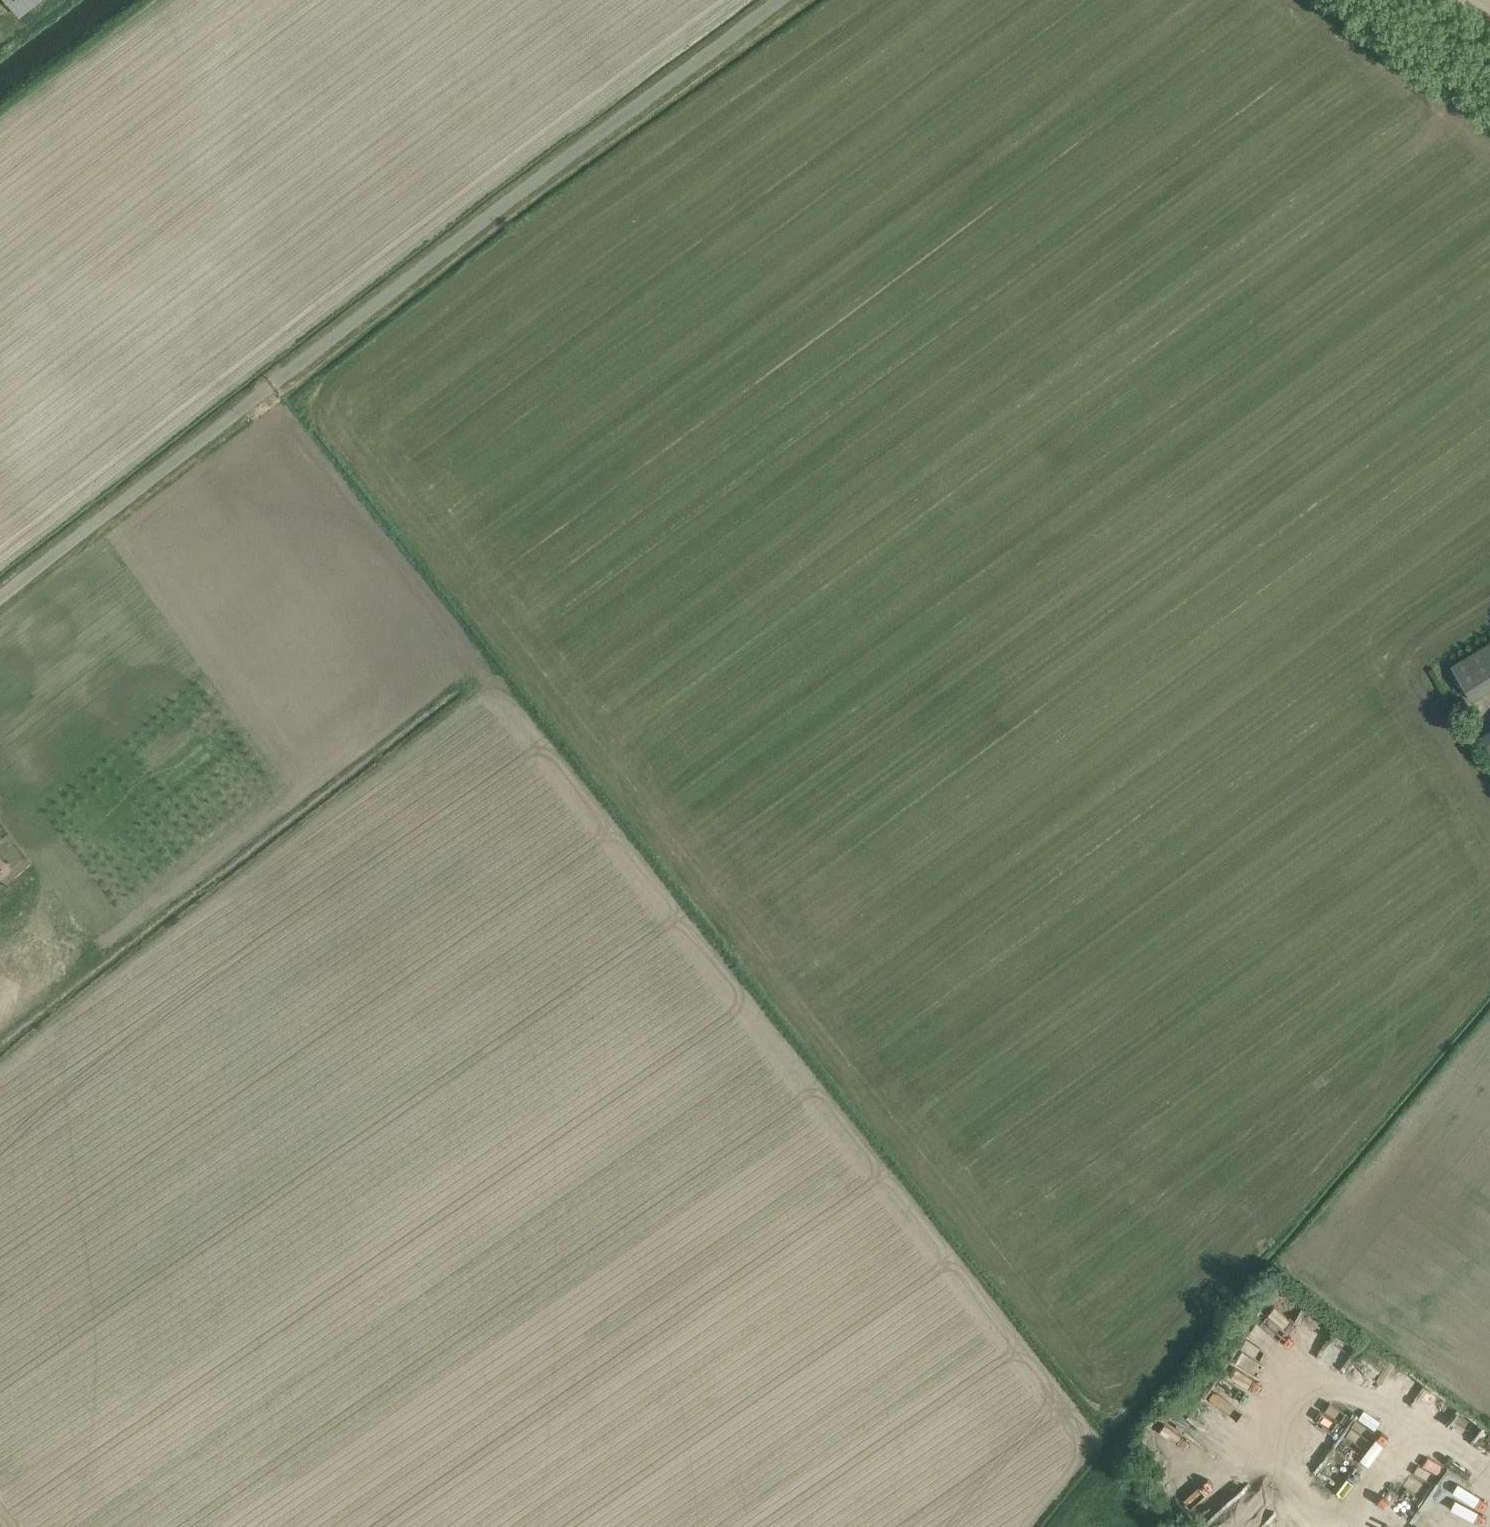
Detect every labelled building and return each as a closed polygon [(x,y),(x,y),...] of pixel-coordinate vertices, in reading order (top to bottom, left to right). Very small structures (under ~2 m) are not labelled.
[(17,17),(39,0),(3,0),(17,17)] [(1489,689),(1489,641),(1450,666),(1471,700),(1489,689)] [(1479,738),(1489,755),(1489,731),(1479,738)]
